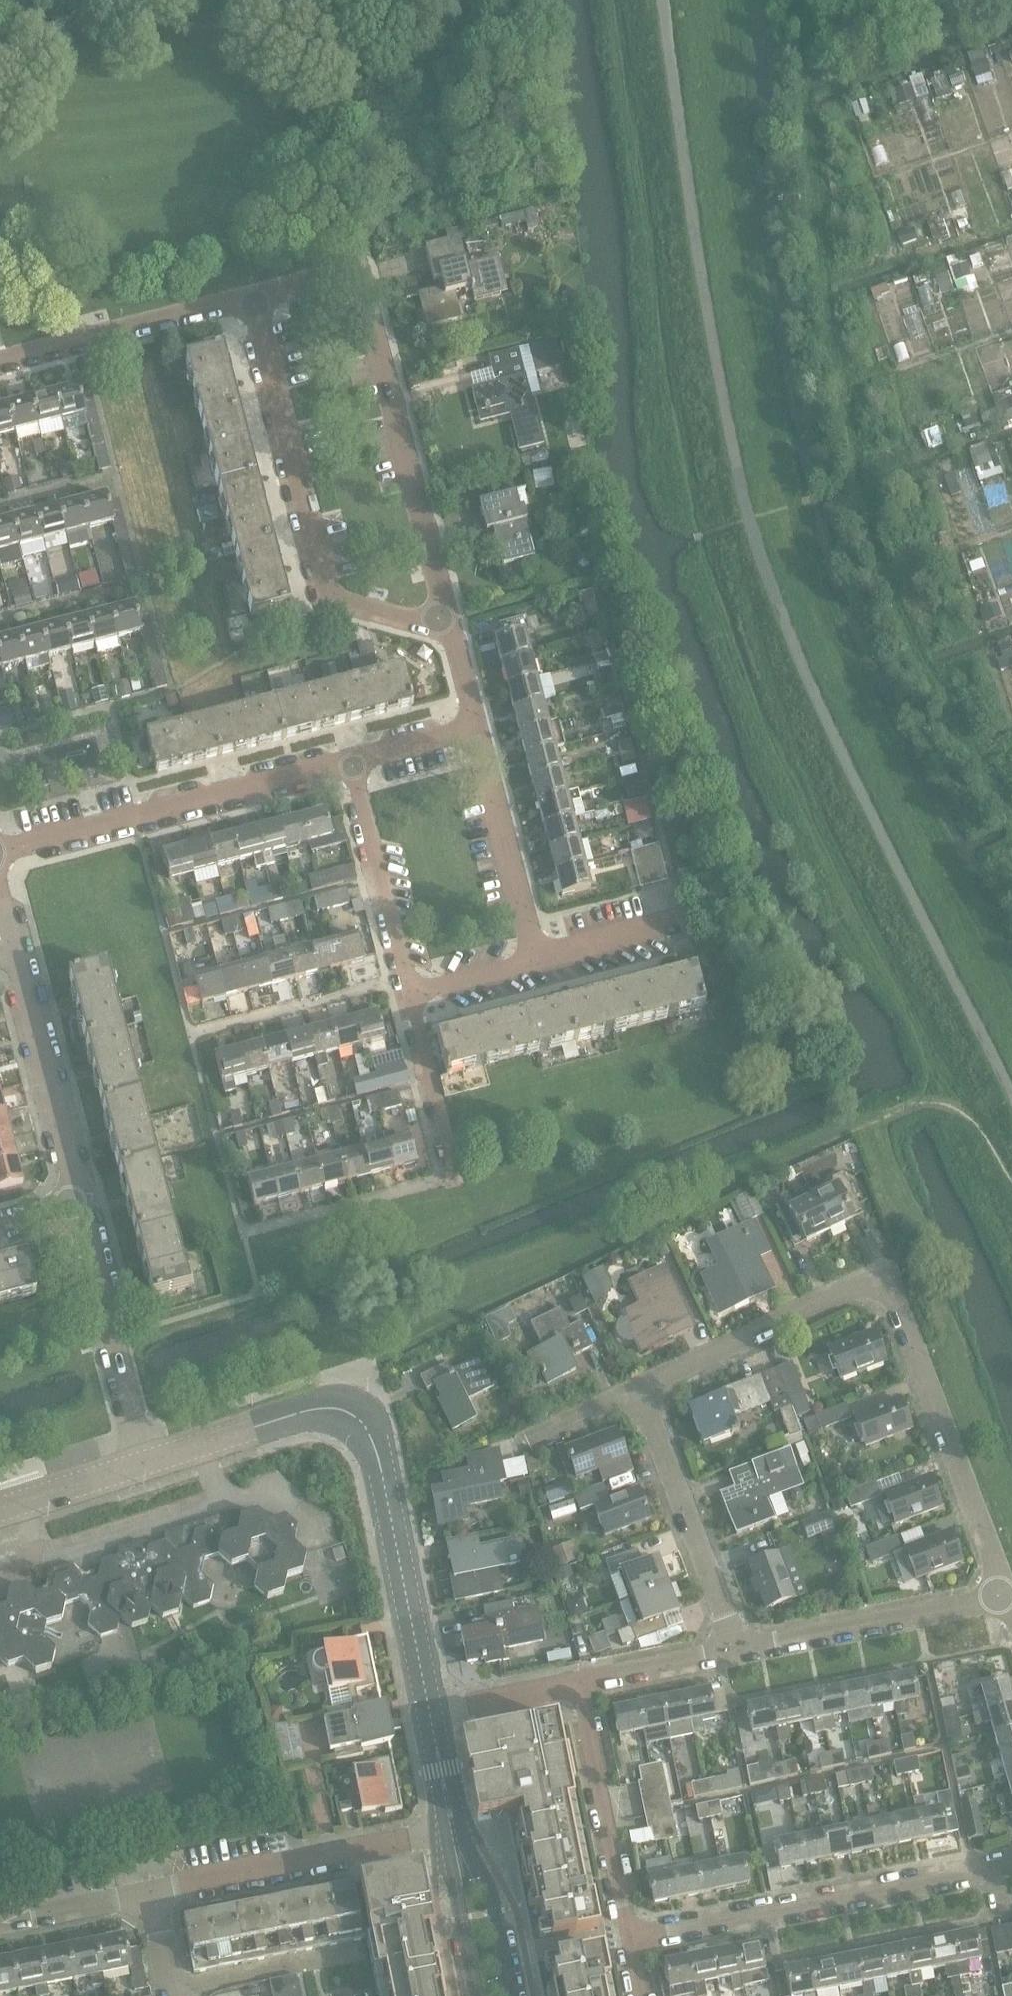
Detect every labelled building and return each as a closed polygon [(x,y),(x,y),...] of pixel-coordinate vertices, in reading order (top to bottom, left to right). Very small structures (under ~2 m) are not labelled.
[(461,228),(446,232),(446,234),(448,242),(464,238),(462,230),(461,228)] [(430,302),(420,305),(426,328),(462,319),(455,292),(465,290),(466,294),(472,292),(474,301),(501,294),(492,260),(500,258),(500,257),(466,266),(465,261),(454,264),(448,242),(425,248),(435,289),(427,292),(430,302)] [(549,341),(543,343),(550,369),(554,368),(562,366),(555,340),(549,341)] [(518,349),(488,357),(495,383),(471,389),(477,411),(507,403),(519,451),(543,445),(518,349)] [(222,350),(185,360),(201,425),(239,415),(222,350)] [(78,387),(54,393),(61,421),(64,430),(87,424),(85,417),(85,415),(83,406),(80,395),(78,387)] [(80,395),(83,406),(94,403),(91,392),(80,395)] [(54,393),(31,399),(38,427),(61,421),(54,393)] [(8,405),(15,433),(17,442),(41,436),(38,427),(31,399),(8,405)] [(83,406),(85,415),(85,417),(96,414),(94,403),(83,406)] [(0,407),(0,437),(15,433),(8,405),(0,407)] [(85,417),(87,424),(88,428),(99,425),(96,414),(85,417)] [(239,415),(201,425),(218,489),(256,479),(239,415)] [(88,428),(91,438),(102,436),(99,425),(88,428)] [(91,438),(94,449),(105,446),(102,436),(91,438)] [(105,446),(94,449),(97,460),(108,458),(105,446)] [(197,453),(186,456),(189,469),(200,466),(197,453)] [(97,460),(99,471),(110,468),(108,458),(97,460)] [(71,460),(58,463),(62,476),(74,473),(71,460)] [(551,469),(532,472),(535,491),(554,487),(551,469)] [(17,478),(4,481),(7,493),(21,490),(17,478)] [(256,479),(218,489),(234,553),(272,543),(256,479)] [(524,492),(480,503),(487,529),(492,528),(502,564),(534,556),(524,520),(525,519),(519,494),(524,493),(524,492)] [(106,495),(82,501),(89,529),(113,523),(111,514),(108,503),(106,495)] [(108,503),(111,514),(121,511),(118,500),(108,503)] [(82,501),(59,507),(66,535),(89,529),(82,501)] [(215,506),(200,510),(203,522),(218,518),(215,506)] [(59,507),(36,513),(43,541),(66,535),(59,507)] [(111,514),(113,523),(113,525),(124,522),(121,511),(111,514)] [(36,513),(12,519),(20,547),(43,541),(36,513)] [(0,522),(0,565),(0,567),(23,561),(20,547),(12,519),(0,522)] [(113,525),(116,535),(127,533),(124,522),(113,525)] [(119,547),(130,544),(127,533),(116,535),(119,547)] [(272,543),(234,553),(251,618),(289,608),(272,543)] [(122,557),(132,555),(130,544),(119,547),(122,557)] [(124,568),(135,565),(132,555),(122,557),(124,568)] [(124,568),(127,579),(138,577),(135,565),(124,568)] [(45,584),(32,588),(36,600),(48,597),(45,584)] [(592,591),(578,594),(581,603),(594,600),(592,591)] [(29,592),(13,596),(16,608),(32,604),(29,592)] [(134,605),(111,611),(118,639),(141,633),(142,633),(139,624),(136,613),(134,605)] [(289,608),(278,611),(280,617),(291,615),(289,608)] [(136,613),(139,624),(150,621),(147,610),(136,613)] [(111,611),(87,617),(95,645),(118,639),(111,611)] [(500,638),(495,639),(501,663),(530,655),(546,651),(535,611),(495,621),(500,638)] [(87,617),(64,623),(71,651),(95,645),(87,617)] [(142,633),(141,633),(142,635),(153,632),(150,621),(139,624),(142,633)] [(64,623),(41,629),(48,657),(71,651),(64,623)] [(41,629),(18,635),(25,663),(27,672),(50,666),(48,657),(41,629)] [(142,635),(144,646),(155,643),(153,632),(142,635)] [(0,640),(0,663),(2,669),(25,663),(18,635),(0,640)] [(372,642),(358,645),(361,655),(365,671),(378,667),(372,642)] [(144,646),(147,657),(158,654),(155,643),(144,646)] [(608,651),(594,655),(596,664),(610,660),(608,651)] [(147,657),(150,667),(161,665),(158,654),(147,657)] [(530,655),(501,663),(507,686),(536,679),(530,655)] [(610,660),(596,664),(598,671),(612,668),(610,660)] [(302,662),(290,665),(292,675),(304,672),(302,662)] [(334,664),(322,668),(325,680),(338,677),(334,664)] [(153,678),(164,675),(161,665),(150,667),(153,678)] [(403,668),(338,685),(348,722),(413,706),(403,668)] [(153,678),(156,689),(167,687),(164,675),(153,678)] [(138,678),(130,679),(133,691),(141,689),(138,678)] [(536,679),(507,686),(513,709),(542,702),(536,679)] [(128,680),(116,683),(120,699),(132,696),(128,680)] [(338,685),(274,701),(284,739),(348,722),(338,685)] [(105,688),(92,691),(96,705),(108,702),(105,688)] [(176,696),(166,698),(169,709),(179,707),(176,696)] [(620,697),(605,701),(608,710),(622,706),(620,697)] [(50,698),(36,701),(41,719),(54,716),(50,698)] [(74,700),(62,703),(64,713),(77,710),(74,700)] [(274,701),(210,718),(220,756),(284,739),(274,701)] [(542,702),(513,709),(519,733),(548,725),(542,702)] [(608,710),(600,712),(602,721),(611,719),(622,716),(624,715),(622,706),(608,710)] [(220,756),(210,718),(145,735),(155,772),(220,756)] [(558,723),(548,725),(519,733),(525,756),(554,748),(564,746),(558,723)] [(631,740),(617,743),(620,754),(620,756),(634,753),(634,750),(631,740)] [(554,748),(525,756),(531,779),(560,772),(554,748)] [(634,753),(620,756),(622,765),(637,761),(634,753)] [(560,772),(531,779),(537,802),(566,795),(560,772)] [(641,775),(624,780),(630,802),(647,797),(641,775)] [(566,795),(537,802),(543,826),(572,818),(583,815),(577,792),(566,795)] [(648,799),(623,805),(627,819),(642,815),(643,821),(653,818),(648,799)] [(325,811),(302,817),(308,843),(311,852),(344,843),(339,820),(328,823),(325,811)] [(302,817),(279,823),(285,849),(308,843),(302,817)] [(572,818),(543,826),(549,849),(578,841),(572,818)] [(279,823),(256,829),(265,866),(274,864),(271,853),(285,849),(279,823)] [(256,829),(232,835),(239,861),(253,857),(256,869),(265,866),(256,829)] [(232,835),(209,841),(216,867),(239,861),(232,835)] [(209,841),(186,847),(193,873),(216,867),(209,841)] [(578,841),(549,849),(555,872),(584,864),(578,841)] [(658,845),(644,849),(654,884),(667,881),(658,845)] [(193,873),(186,847),(163,853),(169,879),(193,873)] [(654,884),(644,849),(631,852),(640,888),(654,884)] [(584,864),(555,872),(562,896),(591,888),(584,864)] [(340,869),(325,873),(317,875),(320,889),(344,883),(340,869)] [(320,889),(317,875),(308,877),(312,891),(320,889)] [(279,885),(271,887),(274,901),(283,899),(279,885)] [(274,901),(271,887),(262,889),(266,903),(274,901)] [(326,910),(334,908),(349,904),(345,889),(322,896),(326,910)] [(326,910),(322,896),(314,898),(317,912),(326,910)] [(233,897),(224,899),(228,913),(236,911),(233,897)] [(188,899),(176,902),(178,911),(182,925),(194,922),(188,899)] [(228,913),(224,899),(216,901),(220,915),(228,913)] [(284,905),(276,908),(280,922),(288,920),(284,905)] [(280,922),(276,908),(268,910),(271,924),(280,922)] [(178,911),(166,914),(170,928),(182,925),(178,911)] [(253,913),(244,916),(249,939),(259,936),(253,913)] [(238,917),(230,920),(233,934),(242,932),(238,917)] [(233,934),(230,920),(221,922),(225,936),(233,934)] [(192,929),(183,932),(187,946),(195,944),(192,929)] [(357,935),(334,942),(341,968),(364,961),(357,935)] [(334,942),(311,948),(318,974),(341,968),(334,942)] [(311,948),(288,954),(295,980),(318,974),(311,948)] [(288,954),(265,960),(272,986),(295,980),(288,954)] [(249,956),(240,959),(248,992),(272,986),(265,960),(251,963),(249,956)] [(232,968),(219,972),(225,998),(248,992),(240,959),(230,961),(232,968)] [(68,975),(85,1040),(123,1030),(106,965),(68,975)] [(695,971),(630,988),(640,1026),(705,1009),(695,971)] [(225,998),(219,972),(195,978),(202,1004),(225,998)] [(630,988),(566,1004),(576,1042),(640,1026),(630,988)] [(566,1004),(502,1021),(512,1059),(576,1042),(566,1004)] [(378,1013),(354,1019),(361,1045),(385,1039),(378,1013)] [(354,1019),(331,1025),(338,1051),(351,1048),(354,1057),(363,1055),(361,1045),(354,1019)] [(512,1059),(502,1021),(437,1038),(447,1076),(512,1059)] [(331,1025),(308,1031),(315,1057),(318,1068),(327,1065),(325,1055),(338,1051),(331,1025)] [(123,1030),(85,1040),(102,1104),(139,1094),(123,1030)] [(308,1031),(285,1038),(292,1063),(315,1057),(308,1031)] [(285,1038),(262,1044),(269,1069),(292,1063),(285,1038)] [(262,1044),(239,1050),(246,1075),(269,1069),(262,1044)] [(239,1050),(215,1056),(225,1094),(236,1091),(233,1079),(246,1075),(239,1050)] [(393,1071),(369,1077),(373,1091),(397,1085),(393,1071)] [(373,1091),(369,1077),(361,1079),(365,1093),(373,1091)] [(331,1087),(323,1089),(327,1103),(335,1101),(331,1087)] [(327,1103),(323,1089),(315,1091),(318,1105),(327,1103)] [(398,1091),(374,1098),(378,1112),(402,1106),(398,1091)] [(139,1094),(102,1104),(118,1168),(156,1159),(139,1094)] [(378,1112),(374,1098),(366,1100),(370,1114),(378,1112)] [(285,1099),(277,1101),(281,1115),(289,1113),(285,1099)] [(281,1115),(277,1101),(268,1103),(272,1117),(281,1115)] [(337,1107),(328,1110),(332,1124),(340,1122),(337,1107)] [(332,1124),(328,1110),(320,1112),(324,1126),(332,1124)] [(414,1110),(405,1112),(408,1124),(417,1122),(414,1110)] [(230,1113),(234,1128),(243,1125),(239,1111),(230,1113)] [(0,1113),(0,1138),(11,1135),(5,1112),(0,1113)] [(291,1119),(282,1122),(286,1136),(294,1134),(291,1119)] [(286,1136),(282,1122),(274,1124),(278,1138),(286,1136)] [(244,1132),(236,1134),(239,1148),(248,1146),(244,1132)] [(392,1132),(384,1134),(393,1169),(416,1163),(410,1137),(395,1141),(392,1132)] [(377,1146),(363,1150),(370,1175),(393,1169),(384,1134),(374,1137),(377,1146)] [(0,1138),(0,1163),(17,1159),(11,1135),(0,1138)] [(331,1158),(317,1162),(324,1187),(347,1181),(340,1156),(338,1147),(329,1149),(331,1158)] [(363,1150),(340,1156),(347,1181),(370,1175),(363,1150)] [(0,1163),(0,1189),(23,1183),(17,1159),(0,1163)] [(156,1159),(118,1168),(135,1232),(173,1223),(156,1159)] [(317,1162),(294,1168),(301,1193),(324,1187),(317,1162)] [(294,1168),(271,1174),(278,1200),(301,1193),(294,1168)] [(835,1186),(813,1197),(829,1231),(853,1220),(848,1210),(859,1205),(844,1173),(832,1179),(835,1186)] [(278,1200),(271,1174),(247,1180),(254,1206),(278,1200)] [(763,1214),(752,1191),(735,1199),(746,1222),(763,1214)] [(829,1231),(813,1197),(791,1208),(787,1200),(775,1206),(790,1237),(801,1232),(806,1242),(829,1231)] [(754,1222),(746,1226),(708,1244),(708,1245),(710,1244),(723,1271),(704,1280),(703,1276),(702,1277),(720,1314),(772,1289),(757,1257),(768,1252),(754,1222)] [(173,1223),(135,1232),(152,1297),(189,1287),(173,1223)] [(0,1264),(0,1295),(2,1304),(35,1296),(25,1258),(0,1264)] [(623,1315),(624,1318),(621,1321),(619,1324),(618,1327),(618,1331),(619,1335),(621,1337),(624,1340),(628,1341),(631,1341),(635,1340),(641,1352),(693,1327),(664,1268),(629,1285),(630,1285),(631,1285),(643,1309),(625,1318),(623,1314),(623,1315)] [(602,1270),(583,1280),(595,1302),(602,1298),(605,1295),(608,1292),(609,1289),(609,1285),(608,1281),(602,1270)] [(581,1297),(571,1301),(577,1315),(587,1310),(581,1297)] [(542,1349),(528,1355),(536,1372),(541,1370),(547,1384),(576,1370),(570,1359),(592,1348),(580,1322),(569,1327),(560,1309),(530,1323),(542,1349)] [(874,1332),(829,1349),(840,1379),(885,1362),(874,1332)] [(447,1363),(420,1377),(426,1390),(435,1385),(442,1399),(439,1401),(453,1430),(474,1419),(466,1401),(494,1388),(479,1357),(451,1371),(447,1363)] [(792,1363),(778,1369),(789,1399),(803,1393),(792,1363)] [(689,1408),(703,1445),(730,1435),(731,1436),(739,1433),(736,1425),(735,1426),(732,1417),(770,1403),(774,1413),(780,1411),(791,1407),(791,1406),(778,1370),(760,1377),(720,1392),(722,1396),(689,1408)] [(900,1400),(855,1417),(866,1447),(911,1429),(900,1400)] [(846,1405),(804,1421),(810,1435),(851,1419),(846,1405)] [(791,1407),(780,1411),(790,1438),(801,1433),(791,1407)] [(616,1430),(565,1449),(576,1477),(598,1469),(603,1483),(632,1472),(616,1430)] [(433,1491),(432,1491),(439,1525),(466,1520),(463,1507),(500,1500),(497,1483),(503,1482),(497,1451),(468,1457),(470,1471),(455,1474),(457,1481),(444,1484),(445,1490),(434,1493),(433,1491)] [(734,1489),(721,1493),(737,1535),(774,1521),(774,1520),(788,1514),(780,1493),(802,1484),(789,1451),(753,1464),(758,1477),(744,1483),(745,1484),(734,1489)] [(537,1460),(526,1464),(529,1475),(541,1472),(537,1460)] [(929,1478),(884,1495),(896,1525),(941,1508),(929,1478)] [(529,1481),(519,1483),(521,1496),(531,1494),(529,1481)] [(876,1483),(846,1494),(851,1508),(881,1497),(876,1483)] [(559,1485),(545,1490),(549,1503),(564,1498),(559,1485)] [(602,1486),(574,1496),(580,1512),(594,1507),(605,1536),(650,1519),(638,1489),(608,1501),(602,1486)] [(840,1496),(829,1500),(834,1514),(845,1510),(840,1496)] [(8,1668),(23,1663),(35,1674),(51,1669),(55,1652),(43,1641),(46,1626),(62,1621),(65,1605),(80,1601),(91,1611),(88,1627),(101,1638),(117,1633),(120,1618),(131,1628),(148,1623),(151,1608),(162,1618),(178,1613),(182,1598),(193,1609),(209,1603),(213,1587),(201,1576),(204,1561),(219,1556),(231,1567),(247,1562),(258,1572),(254,1588),(267,1599),(283,1594),(287,1578),(302,1573),(306,1557),(294,1546),(297,1530),(285,1518),(269,1523),(257,1512),(241,1517),(235,1512),(221,1516),(219,1525),(212,1519),(188,1527),(186,1535),(180,1529),(165,1534),(163,1543),(149,1547),(143,1542),(119,1550),(117,1557),(102,1562),(100,1570),(85,1575),(73,1564),(49,1572),(46,1588),(31,1593),(25,1587),(9,1592),(6,1608),(0,1610),(0,1661),(8,1668)] [(830,1513),(802,1524),(808,1539),(836,1528),(830,1513)] [(902,1552),(893,1555),(904,1583),(916,1579),(916,1580),(961,1563),(950,1533),(905,1550),(905,1551),(902,1552)] [(476,1536),(447,1542),(454,1577),(450,1578),(455,1602),(503,1592),(498,1570),(525,1564),(520,1540),(479,1548),(476,1536)] [(896,1538),(866,1549),(872,1563),(893,1555),(902,1552),(896,1538)] [(571,1543),(551,1550),(557,1567),(578,1560),(571,1543)] [(866,1549),(853,1554),(860,1572),(873,1567),(872,1563),(866,1549)] [(637,1550),(605,1562),(611,1577),(610,1578),(619,1603),(631,1598),(667,1585),(657,1559),(642,1564),(637,1550)] [(777,1554),(748,1565),(765,1610),(806,1594),(799,1576),(787,1580),(777,1554)] [(569,1566),(556,1571),(559,1579),(572,1574),(569,1566)] [(630,1629),(619,1633),(624,1646),(635,1642),(636,1643),(667,1631),(662,1617),(676,1611),(667,1585),(631,1598),(640,1624),(630,1627),(630,1629)] [(486,1628),(461,1633),(467,1663),(484,1659),(485,1664),(503,1661),(501,1649),(543,1641),(536,1608),(513,1613),(511,1602),(484,1607),(486,1618),(484,1619),(486,1628)] [(604,1632),(588,1638),(594,1655),(610,1649),(606,1638),(604,1632)] [(313,1658),(312,1662),(313,1666),(315,1669),(318,1671),(321,1672),(325,1672),(329,1691),(332,1709),(351,1705),(380,1699),(367,1636),(366,1636),(366,1637),(352,1640),(353,1645),(321,1652),(317,1653),(315,1655),(313,1658)] [(889,1679),(894,1705),(896,1716),(907,1714),(905,1702),(918,1700),(913,1674),(889,1679)] [(889,1679),(865,1683),(870,1709),(872,1721),(884,1719),(881,1707),(894,1705),(889,1679)] [(988,1711),(1011,1704),(1011,1695),(1007,1680),(981,1688),(988,1711)] [(865,1683),(841,1688),(847,1714),(870,1709),(865,1683)] [(841,1688),(818,1693),(826,1732),(835,1730),(832,1717),(847,1714),(841,1688)] [(709,1690),(685,1695),(693,1735),(703,1733),(701,1722),(715,1720),(714,1716),(709,1690)] [(800,1723),(813,1721),(816,1734),(826,1732),(818,1693),(794,1697),(800,1723)] [(685,1695),(661,1700),(669,1740),(693,1735),(685,1695)] [(790,1741),(787,1726),(800,1723),(794,1697),(771,1702),(776,1728),(779,1743),(790,1741)] [(332,1709),(326,1710),(336,1760),(363,1755),(362,1749),(387,1744),(389,1751),(390,1751),(380,1699),(351,1705),(332,1709)] [(661,1700),(638,1704),(643,1731),(646,1745),(669,1740),(661,1700)] [(776,1728),(771,1702),(747,1707),(752,1733),(776,1728)] [(643,1731),(638,1704),(614,1709),(619,1736),(643,1731)] [(988,1711),(973,1716),(976,1726),(991,1722),(994,1734),(1011,1729),(1011,1704),(988,1711)] [(942,1711),(944,1723),(958,1720),(956,1708),(942,1711)] [(508,1815),(534,1943),(599,1930),(571,1788),(573,1788),(566,1753),(564,1753),(557,1718),(522,1725),(522,1727),(489,1734),(497,1776),(504,1816),(508,1815)] [(958,1720),(944,1723),(949,1746),(963,1743),(958,1720)] [(994,1734),(1001,1757),(1011,1754),(1011,1729),(994,1734)] [(912,1735),(900,1738),(903,1752),(916,1749),(912,1735)] [(888,1740),(877,1743),(880,1757),(892,1755),(888,1740)] [(880,1757),(877,1743),(865,1745),(868,1760),(880,1757)] [(841,1751),(830,1753),(833,1768),(845,1765),(841,1751)] [(833,1768),(830,1753),(818,1756),(822,1770),(833,1768)] [(1001,1757),(1008,1781),(1011,1779),(1011,1754),(1001,1757)] [(952,1758),(954,1770),(968,1767),(966,1755),(952,1758)] [(360,1771),(353,1773),(354,1774),(355,1774),(363,1811),(361,1811),(361,1812),(385,1807),(386,1812),(385,1812),(385,1813),(402,1810),(391,1756),(390,1756),(390,1758),(358,1764),(360,1771)] [(917,1758),(905,1760),(909,1778),(920,1775),(917,1758)] [(909,1778),(905,1760),(894,1763),(897,1780),(909,1778)] [(795,1761),(783,1764),(786,1778),(798,1775),(795,1761)] [(662,1763),(650,1766),(653,1780),(665,1777),(662,1763)] [(772,1766),(773,1773),(775,1781),(786,1778),(783,1764),(772,1766)] [(639,1783),(653,1780),(650,1766),(639,1768),(641,1782),(639,1783)] [(775,1781),(773,1773),(760,1775),(758,1766),(747,1768),(750,1786),(775,1781)] [(968,1767),(954,1770),(956,1781),(970,1778),(968,1767)] [(870,1768),(858,1771),(862,1788),(874,1785),(870,1768)] [(727,1776),(714,1779),(717,1794),(742,1788),(738,1770),(726,1773),(727,1776)] [(862,1788),(858,1771),(847,1773),(851,1791),(862,1788)] [(665,1777),(653,1780),(639,1783),(641,1795),(667,1789),(665,1777)] [(714,1779),(702,1782),(706,1796),(717,1794),(714,1779)] [(823,1779),(811,1781),(815,1798),(827,1796),(823,1779)] [(999,1808),(1011,1804),(1011,1779),(1008,1781),(1011,1794),(997,1799),(999,1808)] [(815,1798),(811,1781),(800,1784),(804,1801),(815,1798)] [(706,1796),(702,1782),(691,1784),(694,1799),(706,1796)] [(788,1786),(777,1789),(780,1806),(792,1804),(788,1786)] [(667,1789),(641,1795),(644,1806),(670,1801),(667,1789)] [(913,1799),(916,1814),(922,1840),(946,1835),(958,1832),(950,1792),(936,1795),(939,1809),(926,1812),(923,1797),(913,1799)] [(670,1801),(644,1806),(646,1818),(672,1812),(670,1801)] [(350,1802),(340,1804),(341,1812),(352,1810),(350,1802)] [(719,1802),(707,1804),(711,1822),(723,1819),(719,1802)] [(961,1805),(964,1817),(978,1814),(975,1802),(961,1805)] [(711,1822),(707,1804),(696,1807),(700,1824),(711,1822)] [(999,1808),(1002,1817),(1011,1814),(1011,1804),(999,1808)] [(866,1809),(869,1823),(875,1850),(898,1845),(893,1818),(880,1821),(877,1807),(866,1809)] [(672,1812),(646,1818),(648,1829),(663,1826),(674,1824),(672,1812)] [(916,1814),(893,1818),(898,1845),(922,1840),(916,1814)] [(978,1814),(964,1817),(969,1840),(983,1837),(978,1814)] [(819,1819),(822,1833),(828,1859),(851,1854),(846,1828),(833,1831),(830,1817),(819,1819)] [(869,1823),(846,1828),(851,1854),(875,1850),(869,1823)] [(674,1824),(663,1826),(666,1840),(677,1838),(674,1824)] [(663,1826),(648,1829),(651,1829),(654,1843),(666,1840),(663,1826)] [(822,1833),(799,1837),(804,1864),(828,1859),(822,1833)] [(804,1864),(799,1837),(775,1842),(780,1869),(804,1864)] [(744,1858),(720,1863),(725,1890),(749,1885),(744,1858)] [(672,1873),(673,1873),(670,1859),(646,1864),(654,1904),(678,1899),(672,1873)] [(720,1863),(696,1868),(701,1894),(725,1890),(720,1863)] [(696,1868),(673,1873),(672,1873),(678,1899),(701,1894),(696,1868)] [(420,1870),(359,1882),(360,1889),(353,1890),(363,1940),(366,1939),(377,1995),(445,1995),(426,1900),(428,1899),(422,1870),(420,1870)] [(351,1884),(327,1888),(338,1945),(362,1940),(351,1884)] [(327,1888),(303,1893),(314,1950),(338,1945),(327,1888)] [(303,1893),(279,1898),(290,1954),(314,1950),(303,1893)] [(279,1898),(255,1902),(266,1959),(290,1954),(279,1898)] [(255,1902),(231,1907),(242,1964),(266,1959),(255,1902)] [(231,1907),(207,1912),(218,1969),(242,1964),(231,1907)] [(183,1917),(191,1958),(194,1973),(218,1969),(207,1912),(183,1917)] [(1004,1927),(1009,1952),(1011,1951),(1011,1925),(1004,1927)] [(1009,1952),(1004,1927),(991,1929),(996,1955),(1009,1952)] [(975,1933),(951,1938),(960,1980),(967,1979),(967,1976),(970,1976),(967,1963),(981,1961),(975,1933)] [(124,1934),(95,1939),(102,1975),(130,1969),(134,1991),(147,1989),(139,1949),(127,1951),(124,1934)] [(927,1942),(933,1970),(944,1968),(947,1980),(951,1979),(955,1995),(963,1995),(960,1980),(951,1938),(927,1942)] [(95,1939),(67,1945),(74,1980),(91,1977),(93,1987),(104,1985),(102,1975),(95,1939)] [(904,1947),(909,1975),(911,1987),(912,1987),(914,1995),(921,1995),(919,1986),(922,1986),(920,1973),(933,1970),(927,1942),(904,1947)] [(735,1949),(741,1976),(743,1987),(767,1983),(759,1944),(735,1949)] [(67,1945),(39,1950),(46,1986),(74,1980),(67,1945)] [(904,1947),(880,1952),(886,1980),(909,1975),(904,1947)] [(538,1963),(544,1995),(612,1995),(603,1949),(538,1963)] [(735,1949),(712,1953),(717,1980),(731,1978),(733,1992),(743,1990),(740,1976),(741,1976),(735,1949)] [(11,1956),(18,1991),(35,1988),(37,1995),(48,1995),(46,1986),(39,1950),(11,1956)] [(864,1995),(873,1995),(872,1995),(875,1995),(873,1982),(886,1980),(880,1952),(856,1956),(862,1984),(864,1995)] [(695,1995),(696,1995),(706,1995),(703,1983),(717,1980),(712,1953),(688,1958),(695,1995)] [(0,1958),(0,1995),(18,1991),(11,1956),(0,1958)] [(856,1956),(833,1961),(838,1989),(862,1984),(856,1956)] [(670,1995),(690,1995),(695,1995),(688,1958),(664,1963),(670,1995)] [(833,1961),(809,1966),(815,1994),(838,1989),(833,1961)] [(809,1966),(785,1971),(790,1995),(815,1995),(815,1994),(809,1966)] [(1004,1995),(1011,1995),(1011,1986),(1003,1988),(1004,1995)] [(912,1987),(911,1987),(904,1989),(905,1995),(914,1995),(912,1987)]
